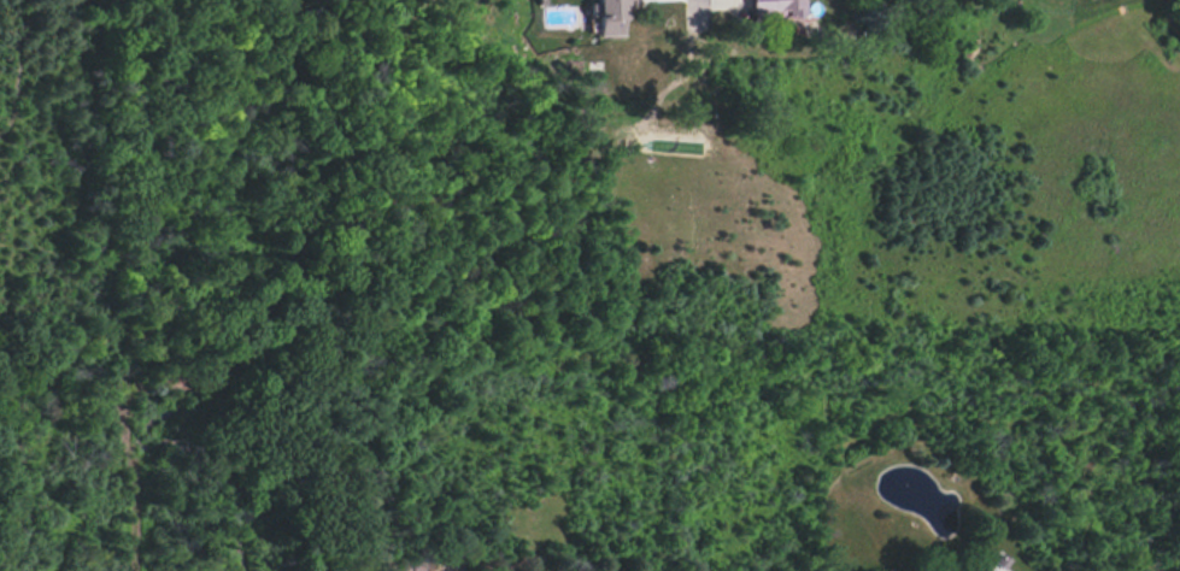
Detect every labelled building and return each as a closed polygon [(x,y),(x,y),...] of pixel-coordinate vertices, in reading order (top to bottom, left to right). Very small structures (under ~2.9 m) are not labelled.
[(592,4),(587,4),(587,17),(594,16),(595,39),(621,37),(620,10),(639,8),(639,0),(592,0),(592,4)] [(746,29),(770,27),(769,12),(783,11),(783,19),(804,18),(803,0),(744,0),(746,29)]
